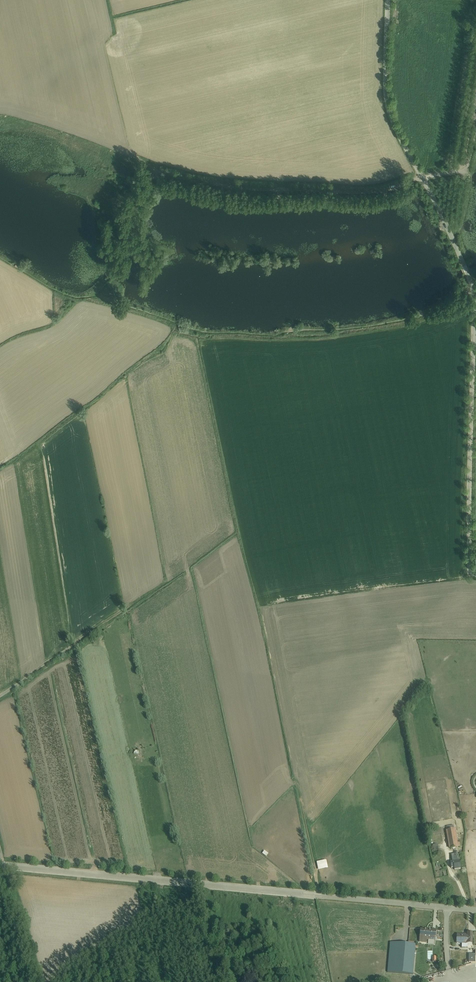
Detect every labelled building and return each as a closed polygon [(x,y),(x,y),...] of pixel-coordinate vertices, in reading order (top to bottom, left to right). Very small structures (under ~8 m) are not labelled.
[(447,831),(446,831),(449,850),(460,848),(460,844),(458,844),(455,830),(454,830),(453,826),(447,827),(447,831)] [(452,862),(450,863),(451,869),(454,869),(454,871),(461,870),(458,854),(451,855),(452,862)] [(325,861),(317,863),(319,871),(326,869),(325,861)] [(421,930),(419,943),(427,944),(427,941),(436,942),(437,931),(432,930),(432,931),(421,930)] [(457,936),(457,945),(462,945),(462,949),(468,949),(468,948),(472,948),(472,934),(468,934),(468,936),(457,936)] [(390,943),(388,973),(413,975),(416,946),(390,943)]
